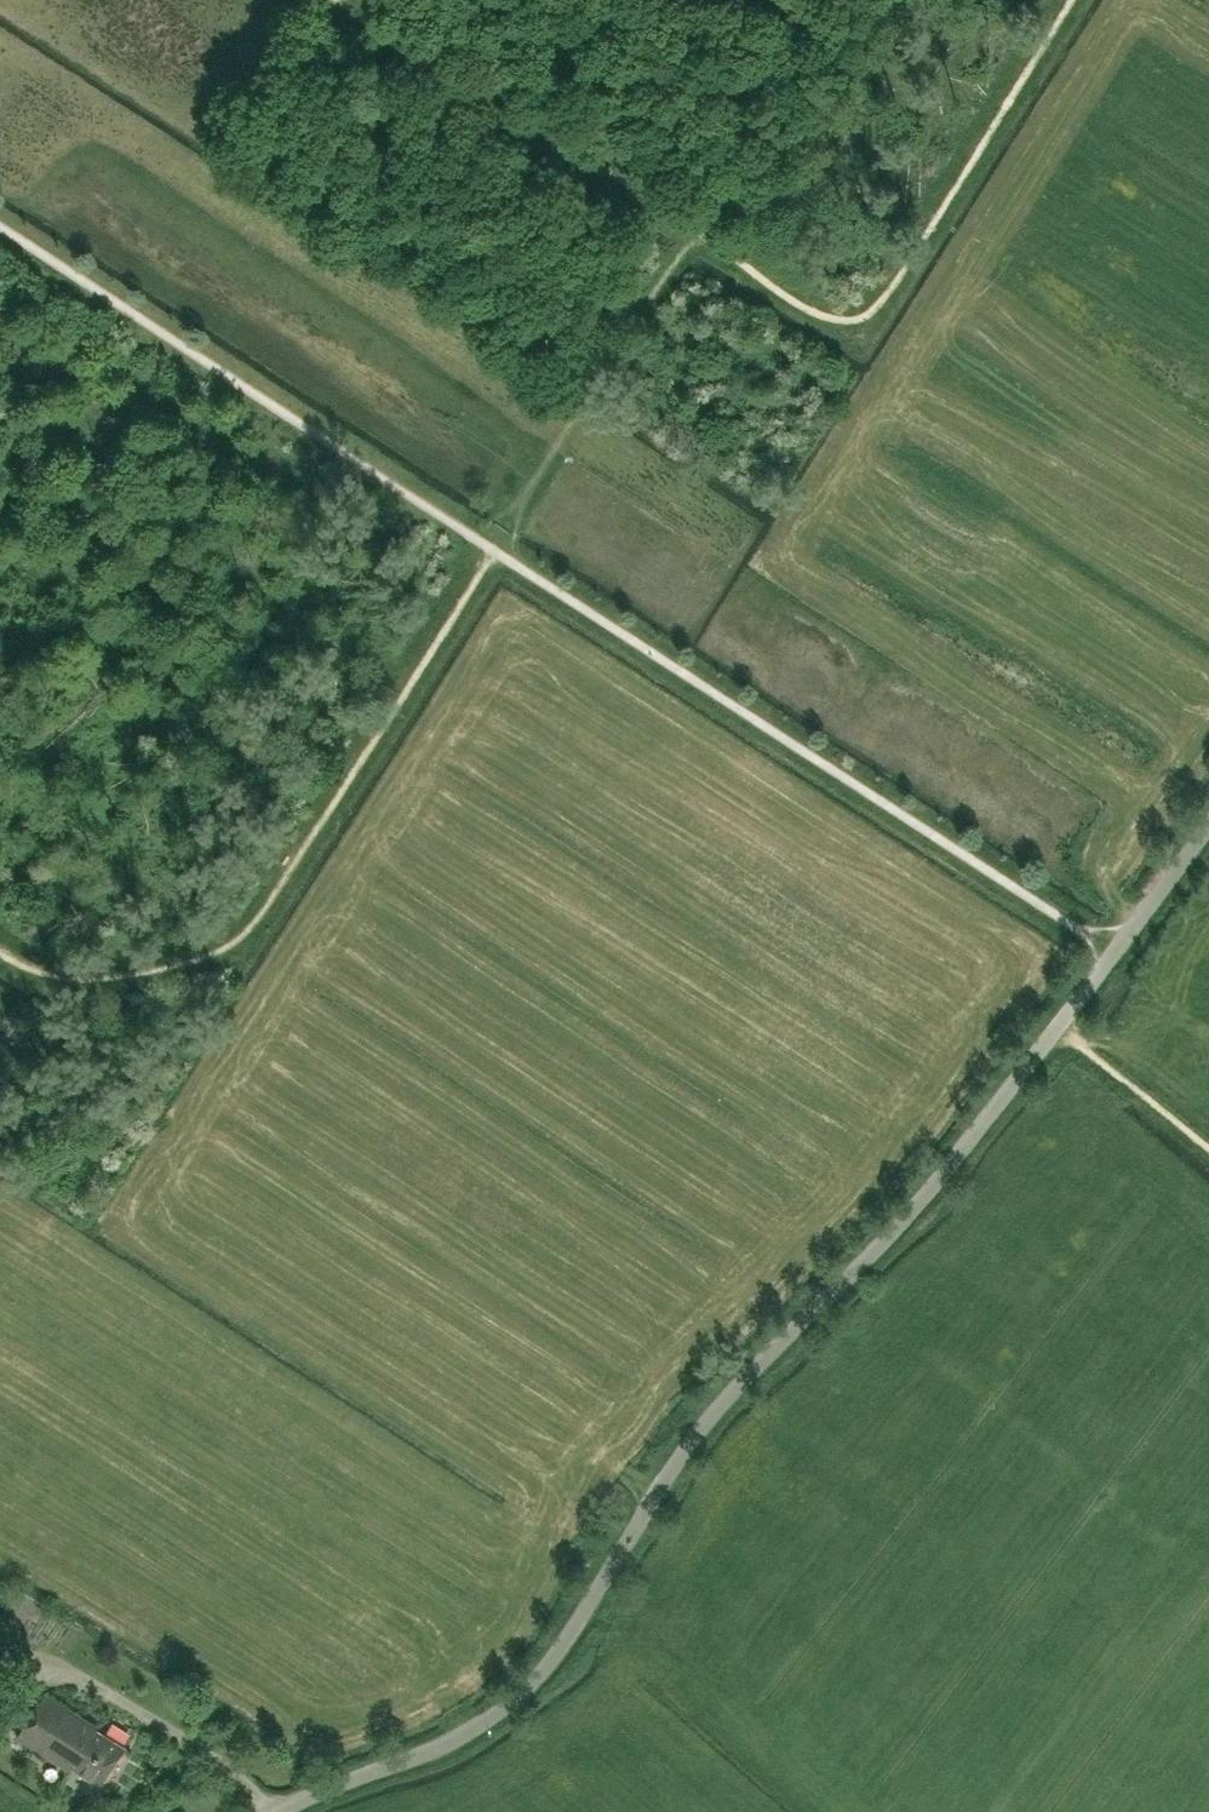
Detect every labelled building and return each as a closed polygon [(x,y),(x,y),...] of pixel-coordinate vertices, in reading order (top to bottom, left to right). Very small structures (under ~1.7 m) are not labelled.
[(124,1747),(95,1729),(97,1726),(44,1693),(17,1736),(69,1769),(71,1766),(100,1784),(124,1747)]
